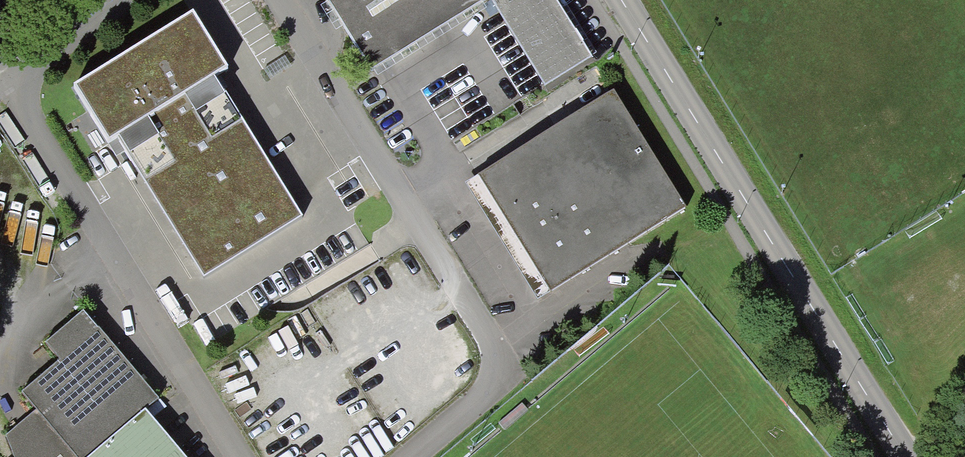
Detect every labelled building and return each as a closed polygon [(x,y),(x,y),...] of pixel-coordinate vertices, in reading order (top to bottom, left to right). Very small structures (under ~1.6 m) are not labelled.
[(327,0),(372,71),(486,0),(328,0),(327,0)] [(545,87),(590,57),(555,0),(490,0),(545,87)] [(186,20),(65,90),(104,153),(114,148),(196,285),(298,223),(214,82),(223,76),(186,20)] [(466,184),(539,300),(686,207),(613,92),(466,184)] [(146,406),(157,397),(122,355),(84,310),(44,344),(59,360),(22,392),(36,410),(6,436),(14,456),(187,456),(146,406)]
